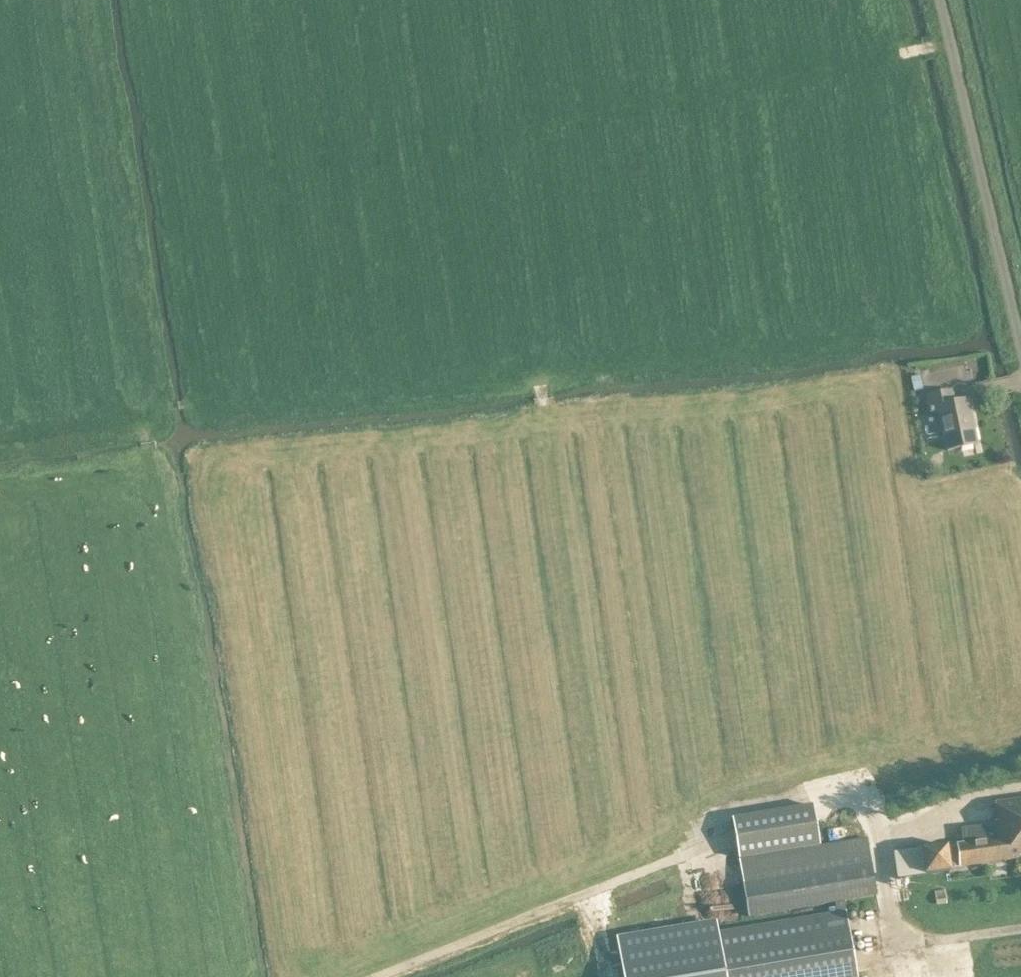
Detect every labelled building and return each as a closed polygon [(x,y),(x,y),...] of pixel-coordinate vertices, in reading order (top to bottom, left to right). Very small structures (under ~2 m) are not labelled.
[(939,410),(945,437),(948,450),(975,444),(966,399),(953,402),(951,390),(926,395),(930,412),(939,410)] [(994,802),(997,820),(994,821),(995,827),(985,828),(985,825),(961,828),(962,843),(892,853),(896,878),(949,870),(949,868),(1020,858),(1020,799),(994,802)] [(812,804),(732,817),(739,859),(819,846),(812,804)] [(836,912),(717,932),(724,976),(856,976),(843,900),(875,895),(866,838),(739,859),(748,916),(835,902),(836,912)] [(617,976),(720,976),(711,924),(611,941),(617,976)]
